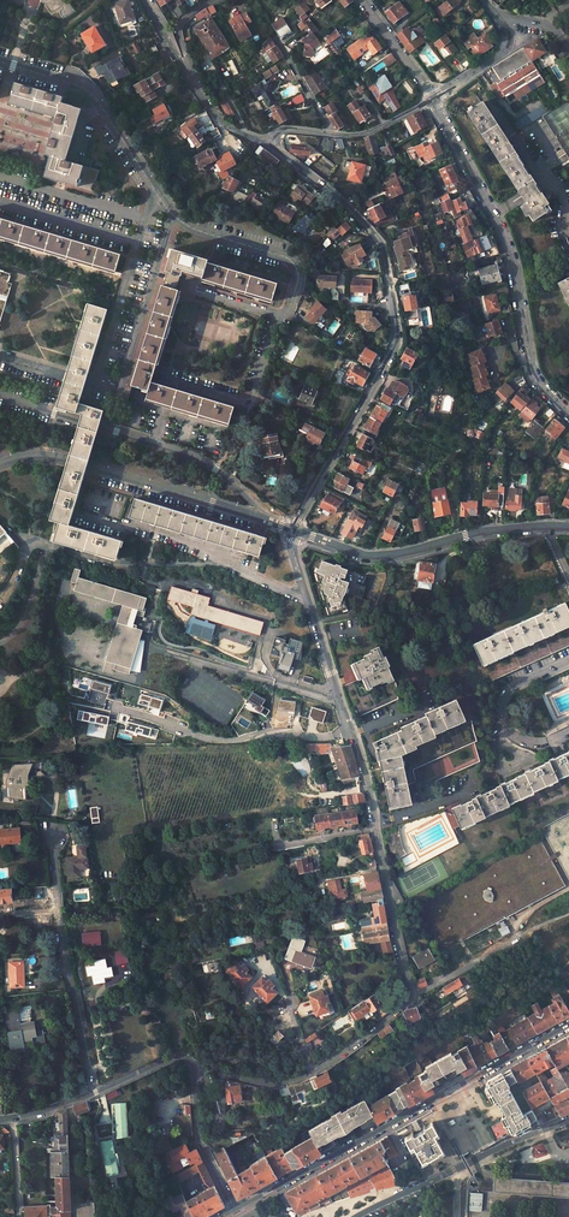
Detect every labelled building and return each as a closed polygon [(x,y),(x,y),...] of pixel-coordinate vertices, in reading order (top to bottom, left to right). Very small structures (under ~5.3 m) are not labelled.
[(121,24),(135,20),(129,0),(123,0),(115,2),(121,24)] [(351,0),(338,0),(344,8),(353,2),(351,0)] [(460,0),(449,0),(439,8),(445,15),(461,2),(460,0)] [(299,5),(305,13),(309,10),(303,2),(299,5)] [(407,14),(399,3),(391,9),(388,7),(383,11),(393,24),(407,14)] [(299,5),(295,10),(297,13),(302,21),(308,17),(305,13),(299,5)] [(466,9),(471,14),(476,10),(471,5),(466,9)] [(206,9),(192,19),(194,23),(216,11),(213,6),(206,9)] [(484,10),(481,6),(473,13),(476,16),(484,10)] [(183,14),(179,7),(174,10),(178,17),(183,14)] [(246,13),(240,16),(245,25),(251,21),(246,13)] [(229,21),(241,42),(251,36),(245,25),(240,16),(240,15),(229,21)] [(302,21),(307,26),(312,23),(308,17),(302,21)] [(272,24),(280,37),(290,31),(281,18),(272,24)] [(445,35),(449,32),(437,18),(433,21),(444,35),(445,35)] [(212,19),(195,29),(212,58),(229,48),(212,19)] [(307,26),(302,21),(297,25),(301,31),(306,27),(305,27),(307,26)] [(314,47),(324,40),(323,39),(312,23),(307,26),(305,27),(306,27),(310,33),(311,39),(309,40),(307,37),(304,39),(306,43),(304,54),(312,56),(314,47)] [(105,44),(94,26),(81,34),(92,52),(105,44)] [(340,27),(336,30),(340,36),(345,33),(340,27)] [(454,28),(449,32),(453,38),(458,34),(454,28)] [(411,49),(416,45),(418,47),(423,43),(417,35),(416,36),(413,32),(410,34),(406,29),(403,32),(401,29),(395,33),(404,45),(406,43),(411,49)] [(324,40),(335,56),(339,53),(337,51),(338,50),(333,41),(338,38),(340,36),(336,30),(323,39),(324,40)] [(359,54),(368,48),(372,55),(381,49),(375,39),(373,40),(368,32),(345,49),(351,56),(354,53),(356,56),(359,54)] [(463,41),(468,49),(471,47),(477,56),(491,47),(488,43),(490,41),(485,34),(476,40),(473,35),(463,41)] [(450,41),(445,35),(444,35),(434,44),(439,50),(445,45),(453,54),(458,50),(450,41)] [(523,48),(531,60),(545,52),(541,46),(548,42),(544,35),(523,48)] [(284,56),(277,45),(275,46),(269,37),(262,44),(273,63),(284,56)] [(342,45),(338,38),(333,41),(338,50),(341,48),(342,45)] [(137,44),(133,45),(138,55),(141,54),(137,44)] [(154,46),(147,50),(150,55),(157,51),(154,46)] [(545,83),(531,60),(523,48),(488,70),(495,83),(492,85),(499,97),(502,99),(506,97),(510,104),(545,83)] [(396,60),(392,54),(383,59),(387,66),(396,60)] [(128,73),(121,57),(116,59),(120,66),(122,65),(123,67),(122,67),(126,74),(128,73)] [(104,72),(109,83),(126,74),(122,67),(123,67),(122,65),(120,66),(116,59),(95,69),(98,75),(104,72)] [(310,71),(304,75),(307,81),(314,77),(310,71)] [(161,79),(158,73),(135,85),(138,92),(140,90),(146,101),(157,96),(154,90),(166,83),(163,78),(161,79)] [(275,90),(271,85),(278,81),(274,74),(273,75),(268,78),(270,82),(263,85),(261,82),(257,85),(258,87),(253,89),(259,101),(260,100),(262,104),(266,101),(269,106),(276,102),(271,92),(275,90)] [(318,75),(314,77),(307,81),(315,94),(325,87),(318,75)] [(369,88),(379,103),(385,100),(393,111),(399,107),(393,98),(395,97),(392,93),(391,94),(388,90),(390,89),(391,89),(392,88),(391,87),(384,78),(385,77),(383,77),(383,78),(374,84),(373,83),(372,86),(369,88)] [(8,104),(32,111),(38,91),(15,84),(8,104)] [(192,93),(189,88),(181,92),(184,97),(192,93)] [(38,91),(32,111),(56,118),(61,104),(62,98),(38,91)] [(306,100),(303,93),(293,97),(297,104),(306,100)] [(321,100),(326,108),(333,104),(328,96),(321,100)] [(353,113),(360,123),(371,115),(365,106),(361,108),(355,100),(346,105),(352,114),(353,113)] [(163,101),(152,107),(159,120),(169,114),(163,101)] [(227,101),(221,104),(225,112),(231,108),(227,101)] [(529,214),(533,220),(551,208),(483,102),(473,108),(471,106),(468,108),(470,110),(467,112),(526,202),(520,205),(527,216),(529,214)] [(53,129),(73,135),(81,110),(61,104),(56,118),(53,129)] [(325,111),(337,130),(344,125),(335,113),(338,111),(333,104),(326,108),(327,110),(325,111)] [(276,108),(275,106),(270,108),(280,124),(292,117),(287,110),(283,112),(279,106),(276,108)] [(231,108),(225,112),(228,118),(235,114),(231,108)] [(427,126),(419,112),(409,117),(417,131),(427,126)] [(212,123),(209,117),(200,121),(204,128),(212,123)] [(417,131),(409,117),(407,118),(414,133),(417,131)] [(127,121),(130,127),(136,124),(132,118),(127,121)] [(195,124),(198,123),(194,118),(182,127),(189,137),(198,131),(199,130),(195,124)] [(217,129),(216,128),(215,128),(212,123),(204,128),(207,133),(217,129)] [(73,135),(53,129),(45,155),(50,157),(65,161),(73,135)] [(198,131),(189,137),(187,139),(192,145),(194,143),(197,147),(205,141),(198,131)] [(221,135),(213,140),(215,144),(224,140),(221,135)] [(364,139),(371,157),(380,154),(376,144),(375,140),(374,136),(364,139)] [(331,151),(333,143),(328,142),(328,139),(321,139),(315,149),(321,154),(324,150),(331,151)] [(224,140),(215,144),(221,154),(230,149),(224,140)] [(336,140),(339,150),(344,149),(342,140),(336,140)] [(442,152),(438,142),(429,146),(426,148),(424,144),(415,148),(419,157),(423,155),(425,160),(442,152)] [(291,146),(291,144),(283,143),(285,150),(286,152),(310,155),(311,148),(291,146)] [(384,148),(388,156),(395,153),(391,146),(391,145),(384,148)] [(197,162),(200,168),(217,159),(211,149),(207,152),(206,150),(190,159),(193,164),(197,162)] [(260,149),(256,156),(272,167),(277,160),(260,149)] [(227,167),(237,161),(231,150),(220,157),(222,160),(218,162),(223,170),(220,172),(223,177),(226,177),(229,175),(230,172),(227,167)] [(46,171),(44,177),(92,191),(98,171),(65,161),(50,157),(46,171)] [(361,182),(363,175),(368,176),(371,167),(353,162),(348,179),(361,182)] [(440,170),(446,186),(449,191),(458,188),(455,182),(458,181),(454,171),(459,169),(456,163),(440,170)] [(235,189),(239,181),(228,175),(222,186),(233,192),(235,189)] [(299,176),(295,179),(300,184),(303,182),(304,181),(299,176)] [(389,192),(388,192),(391,199),(406,192),(401,183),(398,177),(388,182),(392,190),(389,192)] [(309,190),(310,189),(303,182),(300,184),(308,191),(309,190)] [(303,197),(310,203),(316,197),(309,190),(308,191),(300,184),(294,190),(299,195),(302,198),(303,197)] [(235,189),(233,192),(231,195),(242,201),(247,195),(235,189)] [(294,190),(287,197),(293,201),(299,195),(294,190)] [(247,195),(242,201),(249,205),(249,204),(255,196),(256,194),(252,191),(247,195)] [(439,198),(440,202),(444,201),(450,198),(448,194),(439,198)] [(255,196),(249,204),(258,210),(266,199),(262,197),(260,200),(255,196)] [(444,201),(448,211),(452,210),(454,217),(460,214),(459,211),(467,209),(465,202),(462,203),(460,197),(452,200),(451,198),(450,198),(444,201)] [(386,217),(378,198),(366,204),(375,222),(386,217)] [(295,212),(279,203),(272,215),(288,224),(295,212)] [(473,211),(474,213),(479,223),(486,220),(479,208),(473,211)] [(310,211),(295,225),(301,229),(308,221),(309,222),(315,216),(310,211)] [(455,235),(459,245),(472,240),(468,229),(475,226),(470,212),(463,215),(464,218),(458,221),(459,225),(457,226),(458,227),(457,228),(456,229),(455,230),(455,231),(455,233),(455,234),(455,235)] [(1,218),(0,221),(0,236),(20,242),(25,225),(1,218)] [(337,242),(343,237),(341,235),(351,227),(346,221),(324,240),(322,244),(325,246),(334,238),(337,242)] [(25,225),(20,242),(44,249),(49,233),(25,225)] [(401,234),(402,236),(403,239),(394,242),(398,252),(396,253),(401,267),(412,262),(410,254),(415,252),(412,246),(416,245),(409,230),(401,234)] [(49,233),(44,249),(68,256),(73,240),(49,233)] [(500,254),(492,233),(488,234),(488,236),(464,244),(468,257),(483,251),(483,250),(492,247),(493,249),(488,251),(490,257),(500,254)] [(91,264),(96,247),(73,240),(68,256),(91,264)] [(365,255),(359,244),(354,247),(354,249),(352,249),(352,248),(347,251),(348,251),(341,255),(347,265),(353,261),(355,264),(362,260),(360,257),(365,255)] [(120,254),(96,247),(91,264),(115,271),(120,254)] [(183,272),(203,278),(208,263),(208,260),(173,249),(166,271),(168,272),(163,286),(177,290),(181,276),(182,276),(183,272)] [(231,270),(208,263),(203,278),(202,280),(226,287),(231,270)] [(501,264),(479,269),(482,285),(505,279),(501,264)] [(7,298),(11,285),(7,284),(8,282),(9,282),(11,277),(10,276),(10,275),(4,273),(4,271),(0,270),(0,322),(7,298)] [(226,287),(249,294),(254,277),(231,270),(226,287)] [(337,277),(332,277),(318,276),(318,285),(322,290),(325,287),(336,288),(337,277)] [(272,301),(277,284),(254,277),(249,294),(272,301)] [(351,292),(372,294),(373,280),(362,279),(362,281),(359,281),(359,279),(352,279),(351,292)] [(559,288),(568,309),(568,283),(559,288)] [(179,291),(177,290),(163,286),(162,285),(155,310),(171,315),(179,291)] [(446,301),(453,300),(452,293),(445,295),(446,301)] [(404,297),(406,311),(408,311),(409,319),(419,317),(418,309),(416,295),(410,296),(410,294),(404,295),(405,297),(404,297)] [(500,310),(496,294),(484,298),(488,313),(500,310)] [(326,310),(318,302),(310,311),(312,312),(313,314),(308,319),(317,326),(325,318),(322,315),(326,310)] [(100,333),(107,310),(90,305),(83,328),(82,331),(99,336),(100,333)] [(147,335),(164,340),(171,315),(155,310),(147,335)] [(361,319),(360,324),(366,325),(366,330),(368,333),(375,334),(381,326),(376,319),(373,319),(373,313),(364,312),(364,318),(361,318),(361,319)] [(485,325),(489,338),(503,333),(498,319),(485,325)] [(92,362),(99,336),(82,331),(74,357),(87,361),(92,362)] [(147,335),(140,358),(157,363),(164,340),(147,335)] [(366,347),(359,359),(370,366),(377,353),(366,347)] [(474,365),(486,359),(485,355),(486,355),(485,352),(487,352),(485,347),(469,354),(474,365)] [(421,353),(410,348),(403,360),(407,362),(404,366),(412,370),(421,353)] [(91,364),(92,362),(87,361),(74,357),(73,359),(68,375),(66,383),(84,388),(86,381),(91,364)] [(157,363),(140,358),(132,385),(149,390),(151,382),(157,363)] [(471,366),(476,378),(488,373),(486,368),(488,367),(486,364),(488,364),(486,359),(474,365),(471,366)] [(355,381),(362,386),(369,373),(356,365),(347,380),(353,384),(355,381)] [(473,379),(478,391),(489,386),(487,382),(489,381),(488,378),(490,378),(488,373),(476,378),(473,379)] [(524,379),(523,374),(514,379),(517,384),(524,379)] [(270,380),(275,380),(274,377),(269,376),(266,384),(270,384),(269,382),(270,380)] [(310,379),(306,385),(318,391),(321,384),(310,379)] [(395,381),(390,389),(388,387),(381,400),(391,406),(398,393),(403,396),(407,395),(410,390),(408,386),(402,382),(395,381)] [(179,390),(151,382),(149,390),(146,398),(174,407),(179,390)] [(505,382),(496,393),(504,401),(514,391),(505,382)] [(528,385),(526,382),(513,398),(521,404),(518,408),(521,410),(529,400),(523,395),(530,387),(528,385)] [(61,393),(57,408),(76,414),(79,404),(83,391),(84,388),(66,383),(63,394),(61,393)] [(318,391),(306,385),(300,398),(316,406),(322,393),(318,391)] [(179,390),(174,407),(201,415),(206,399),(179,390)] [(536,402),(540,397),(535,394),(518,416),(528,424),(531,420),(532,420),(541,408),(536,405),(537,403),(536,402)] [(234,407),(206,399),(201,415),(229,423),(231,417),(234,407)] [(371,403),(377,406),(371,417),(382,424),(389,411),(380,406),(382,404),(373,399),(371,403)] [(81,426),(97,431),(99,426),(103,411),(79,404),(76,414),(84,416),(83,421),(81,426)] [(551,408),(545,414),(549,417),(554,411),(551,408)] [(407,414),(404,421),(408,422),(412,423),(415,416),(407,414)] [(365,427),(376,434),(382,424),(371,417),(365,427)] [(536,419),(525,432),(533,438),(543,425),(536,419)] [(554,419),(545,431),(548,434),(546,436),(553,441),(555,439),(564,427),(554,419)] [(313,424),(305,439),(315,444),(317,440),(321,442),(327,432),(313,424)] [(96,434),(97,431),(81,426),(74,451),(90,456),(96,434)] [(473,428),(475,437),(482,440),(486,434),(473,428)] [(266,435),(260,436),(262,455),(280,453),(279,434),(274,434),(274,430),(266,431),(266,435)] [(359,444),(368,448),(373,439),(359,432),(357,437),(361,440),(359,444)] [(567,448),(566,451),(562,449),(558,458),(568,463),(568,449),(567,448)] [(63,485),(79,490),(87,466),(89,458),(90,456),(74,451),(71,461),(63,485)] [(368,469),(371,462),(356,455),(353,461),(352,460),(350,462),(352,463),(349,467),(363,474),(366,468),(368,469)] [(231,472),(235,475),(240,467),(235,464),(231,472)] [(350,477),(339,471),(334,480),(337,482),(334,488),(342,492),(349,496),(353,488),(346,484),(350,477)] [(405,485),(389,477),(383,490),(393,495),(395,491),(401,494),(405,485)] [(69,525),(79,490),(63,485),(53,520),(59,522),(69,525)] [(484,493),(483,506),(503,507),(504,487),(498,487),(498,494),(484,493)] [(521,510),(522,495),(515,495),(515,489),(506,489),(506,509),(510,510),(510,511),(516,512),(516,510),(521,510)] [(446,490),(429,493),(434,518),(451,514),(451,511),(454,510),(451,499),(448,499),(446,490)] [(319,507),(334,515),(340,503),(342,503),(344,500),(329,492),(327,495),(326,495),(319,507)] [(555,508),(555,500),(549,500),(549,497),(537,497),(538,515),(550,514),(549,508),(555,508)] [(135,499),(130,515),(158,523),(163,507),(135,499)] [(477,516),(478,502),(468,501),(467,503),(461,503),(460,517),(469,517),(469,516),(477,516)] [(184,531),(189,515),(164,508),(163,507),(158,523),(159,523),(184,531)] [(355,510),(349,519),(352,521),(354,518),(356,519),(358,517),(366,521),(368,517),(355,510)] [(211,539),(215,523),(189,515),(184,531),(211,539)] [(342,532),(353,538),(360,525),(362,527),(366,521),(358,517),(356,519),(354,518),(352,521),(349,519),(342,532)] [(423,518),(412,520),(414,532),(425,530),(423,518)] [(405,525),(391,519),(382,538),(389,542),(393,534),(399,537),(405,525)] [(85,548),(90,531),(69,525),(59,522),(54,538),(85,548)] [(237,546),(241,531),(215,523),(211,539),(237,546)] [(4,534),(12,543),(9,546),(14,551),(17,552),(18,551),(18,547),(3,529),(2,528),(0,526),(0,538),(4,534)] [(85,548),(116,557),(121,541),(90,531),(85,548)] [(260,553),(264,537),(241,531),(237,546),(260,553)] [(345,595),(350,583),(342,580),(343,578),(346,579),(350,569),(341,566),(338,575),(333,573),(336,564),(324,560),(318,574),(321,575),(320,579),(325,582),(323,587),(328,597),(330,596),(334,603),(335,602),(339,608),(354,600),(350,593),(347,595),(345,595)] [(431,588),(435,564),(420,562),(418,581),(419,581),(418,587),(431,588)] [(333,573),(338,575),(341,566),(336,564),(333,573)] [(143,609),(146,599),(78,577),(80,570),(75,569),(71,582),(76,583),(74,590),(122,606),(105,661),(115,665),(114,670),(129,674),(142,631),(132,627),(136,615),(143,618),(145,609),(143,609)] [(171,586),(167,599),(193,607),(191,615),(193,615),(197,616),(206,619),(210,620),(260,635),(263,623),(207,606),(210,598),(198,594),(199,591),(193,589),(192,592),(171,586)] [(544,637),(568,626),(568,612),(565,603),(548,611),(546,608),(542,610),(544,613),(535,617),(544,637)] [(210,620),(206,619),(205,622),(196,619),(197,616),(193,615),(193,618),(191,617),(187,633),(211,640),(216,625),(209,623),(210,620)] [(504,631),(513,651),(544,637),(535,617),(504,631)] [(513,651),(504,631),(474,644),(482,664),(513,651)] [(291,653),(299,655),(303,643),(290,639),(288,645),(285,644),(285,641),(275,637),(270,653),(280,657),(278,665),(290,669),(294,657),(290,656),(291,653)] [(364,658),(354,662),(361,678),(365,676),(370,687),(381,682),(382,683),(393,678),(387,666),(390,665),(386,654),(381,656),(377,646),(370,649),(371,652),(363,656),(364,658)] [(302,682),(311,685),(313,679),(304,676),(302,682)] [(265,701),(251,692),(246,700),(256,706),(254,709),(260,713),(264,708),(261,706),(265,701)] [(162,701),(141,694),(139,700),(148,703),(147,707),(159,711),(162,701)] [(465,717),(457,698),(425,712),(426,715),(434,731),(465,717)] [(322,724),(325,712),(311,708),(308,720),(322,724)] [(108,717),(78,711),(76,720),(88,722),(89,717),(95,718),(94,723),(107,726),(108,717)] [(435,734),(434,731),(426,715),(400,727),(401,729),(397,731),(406,750),(416,746),(415,743),(435,734)] [(542,728),(545,736),(568,724),(568,715),(542,728)] [(382,771),(401,767),(399,754),(406,750),(397,731),(374,742),(377,749),(382,771)] [(318,753),(323,753),(327,763),(336,759),(331,747),(331,744),(296,744),(296,751),(317,750),(318,753)] [(331,747),(336,759),(337,763),(355,760),(351,746),(331,747)] [(568,752),(553,758),(553,757),(548,760),(557,780),(568,774),(568,750),(567,751),(568,752)] [(337,763),(343,779),(359,776),(355,760),(337,763)] [(533,792),(556,782),(556,781),(557,780),(548,760),(543,763),(544,764),(529,770),(529,769),(523,772),(524,773),(533,792)] [(4,779),(6,798),(25,801),(24,789),(26,785),(26,778),(31,764),(11,765),(4,779)] [(401,767),(382,771),(390,808),(410,804),(401,767)] [(505,783),(504,781),(499,784),(500,786),(509,805),(533,793),(533,792),(524,773),(515,777),(515,778),(505,783)] [(329,781),(320,783),(322,793),(328,791),(327,785),(330,785),(329,781)] [(460,828),(485,817),(485,816),(509,805),(500,786),(475,797),(476,798),(451,809),(460,828)] [(342,797),(344,805),(365,801),(364,796),(362,793),(342,797)] [(356,810),(329,814),(328,807),(327,807),(319,809),(320,815),(315,816),(313,819),(313,822),(316,824),(317,829),(320,831),(324,830),(325,827),(332,826),(334,829),(337,828),(339,825),(345,824),(347,827),(351,826),(352,823),(358,822),(356,810)] [(542,830),(568,880),(568,816),(542,830)] [(402,845),(399,831),(388,834),(391,850),(397,860),(407,854),(402,845)] [(565,886),(539,838),(431,897),(413,906),(439,954),(565,886)] [(360,841),(363,853),(373,851),(370,839),(360,841)] [(88,868),(87,856),(86,856),(85,845),(77,846),(78,857),(66,858),(68,878),(80,877),(79,869),(88,868)] [(311,857),(297,859),(299,872),(313,870),(311,857)] [(376,867),(375,860),(367,861),(369,868),(376,867)] [(366,886),(372,885),(373,890),(362,893),(364,902),(383,898),(384,898),(382,888),(381,888),(377,872),(364,875),(366,886)] [(341,889),(339,879),(330,881),(334,899),(331,899),(332,903),(348,899),(346,888),(341,889)] [(43,898),(42,887),(33,887),(34,899),(43,898)] [(12,889),(0,890),(0,902),(13,901),(12,889)] [(361,922),(362,927),(386,922),(383,902),(373,904),(375,918),(361,922)] [(389,940),(386,922),(362,927),(365,944),(381,942),(389,940)] [(101,932),(83,934),(85,946),(102,943),(101,932)] [(294,936),(285,959),(292,961),(292,959),(297,949),(301,951),(305,941),(294,936)] [(389,940),(381,942),(383,953),(393,952),(389,940)] [(292,959),(312,967),(317,954),(312,952),(311,955),(306,953),(301,951),(297,949),(292,959)] [(433,960),(427,949),(413,957),(419,967),(433,960)] [(126,963),(124,951),(114,953),(116,965),(126,963)] [(109,969),(105,970),(103,960),(94,962),(95,967),(86,968),(87,977),(91,976),(93,985),(102,984),(101,980),(110,978),(109,969)] [(23,962),(9,963),(11,988),(25,987),(23,962)] [(252,978),(247,973),(249,971),(243,964),(241,966),(237,962),(227,971),(241,987),(252,978)] [(442,987),(446,993),(454,989),(462,984),(463,985),(471,981),(466,973),(442,987)] [(390,983),(393,988),(402,982),(400,977),(390,983)] [(267,983),(262,978),(252,987),(267,1003),(277,993),(272,988),(274,986),(269,981),(267,983)] [(425,984),(423,978),(414,981),(417,988),(425,984)] [(463,985),(462,984),(454,989),(456,994),(465,989),(463,985)] [(556,987),(548,990),(552,997),(559,993),(556,987)] [(322,990),(309,994),(317,1016),(330,1011),(327,1004),(330,1003),(327,995),(324,996),(322,990)] [(527,1016),(536,1033),(556,1021),(547,1005),(540,1009),(531,992),(525,994),(534,1012),(527,1016)] [(382,1005),(375,993),(364,1000),(372,1012),(382,1005)] [(559,993),(552,997),(550,998),(552,1002),(547,1005),(556,1021),(568,1014),(568,1011),(559,993)] [(364,1000),(348,1011),(357,1025),(374,1014),(372,1012),(364,1000)] [(26,1001),(15,1003),(16,1008),(20,1027),(27,1026),(27,1023),(29,1022),(26,1001)] [(536,1033),(520,1004),(513,1008),(512,1006),(501,1011),(491,1018),(495,1026),(498,1032),(508,1048),(536,1033)] [(404,1011),(409,1022),(420,1017),(415,1005),(405,1010),(404,1011)] [(20,1027),(16,1008),(4,1010),(11,1046),(23,1044),(22,1041),(21,1038),(32,1036),(33,1039),(31,1039),(32,1042),(33,1042),(33,1043),(44,1041),(42,1031),(35,1032),(33,1022),(29,1022),(27,1023),(27,1026),(20,1027)] [(481,1024),(485,1032),(495,1026),(491,1018),(481,1024)] [(388,1024),(377,1033),(381,1038),(386,1033),(393,1030),(388,1024)] [(317,1036),(315,1032),(305,1039),(306,1043),(317,1036)] [(493,1038),(489,1040),(497,1054),(508,1048),(498,1032),(492,1035),(493,1038)] [(486,1060),(479,1046),(474,1036),(471,1037),(472,1038),(474,1044),(468,1048),(477,1066),(486,1060)] [(568,1061),(568,1044),(565,1037),(545,1048),(553,1063),(555,1066),(556,1068),(568,1061)] [(497,1054),(489,1040),(479,1046),(486,1060),(497,1054)] [(12,1052),(24,1050),(23,1044),(11,1046),(12,1052)] [(408,1096),(412,1102),(422,1096),(419,1091),(425,1088),(426,1090),(431,1087),(436,1085),(437,1086),(457,1075),(458,1073),(462,1070),(471,1065),(473,1068),(477,1066),(468,1048),(466,1045),(450,1055),(449,1053),(423,1068),(424,1070),(420,1073),(421,1074),(395,1089),(401,1098),(408,1096)] [(539,1071),(553,1063),(545,1048),(526,1059),(534,1073),(539,1081),(548,1097),(567,1086),(559,1073),(556,1068),(555,1066),(549,1070),(552,1075),(546,1078),(543,1073),(540,1074),(539,1071)] [(509,1068),(510,1070),(517,1083),(534,1073),(526,1059),(509,1068)] [(471,1065),(462,1070),(463,1073),(473,1068),(471,1065)] [(565,1069),(559,1073),(567,1086),(568,1091),(568,1076),(565,1069)] [(500,1121),(508,1134),(511,1133),(513,1133),(513,1135),(529,1126),(528,1124),(529,1121),(532,1119),(536,1126),(539,1124),(535,1116),(533,1114),(530,1107),(521,1091),(517,1083),(510,1070),(487,1083),(489,1086),(489,1088),(488,1088),(485,1091),(492,1104),(496,1102),(505,1118),(500,1121)] [(311,1078),(312,1079),(310,1080),(314,1088),(331,1080),(327,1073),(313,1078),(313,1077),(311,1078)] [(301,1082),(304,1089),(311,1085),(308,1079),(301,1082)] [(534,1105),(548,1097),(539,1081),(521,1091),(530,1107),(534,1105)] [(242,1101),(240,1085),(225,1087),(228,1103),(242,1101)] [(293,1085),(287,1086),(291,1095),(297,1092),(293,1085)] [(567,1086),(548,1097),(553,1105),(559,1115),(568,1111),(568,1091),(567,1086)] [(425,1088),(419,1091),(422,1096),(433,1090),(431,1087),(426,1090),(425,1088)] [(363,1121),(366,1127),(398,1110),(394,1103),(388,1094),(368,1105),(365,1099),(350,1108),(359,1123),(363,1121)] [(405,1106),(412,1102),(408,1096),(401,1098),(401,1099),(405,1106)] [(394,1103),(398,1110),(405,1106),(401,1099),(394,1103)] [(89,1111),(88,1107),(87,1102),(72,1107),(75,1116),(89,1111)] [(114,1104),(116,1131),(128,1130),(126,1104),(114,1104)] [(559,1115),(553,1105),(535,1116),(539,1124),(559,1115)] [(50,1205),(50,1214),(58,1214),(58,1211),(60,1210),(71,1210),(67,1115),(69,1115),(69,1108),(56,1112),(56,1116),(56,1122),(59,1122),(59,1132),(56,1132),(52,1132),(52,1135),(54,1135),(54,1149),(51,1149),(51,1177),(55,1177),(56,1207),(53,1207),(53,1202),(46,1202),(46,1205),(50,1205)] [(359,1123),(350,1108),(301,1135),(304,1141),(284,1152),(289,1162),(297,1157),(300,1164),(331,1147),(328,1141),(331,1139),(336,1136),(334,1133),(354,1123),(355,1125),(359,1123)] [(403,1136),(408,1147),(412,1145),(420,1160),(442,1149),(433,1133),(436,1131),(431,1121),(422,1126),(423,1128),(419,1130),(416,1131),(413,1133),(412,1132),(403,1136)] [(354,1123),(334,1133),(336,1136),(355,1125),(354,1123)] [(251,1166),(247,1159),(255,1155),(262,1150),(253,1133),(232,1143),(234,1148),(243,1166),(246,1164),(248,1167),(251,1166)] [(384,1150),(388,1158),(395,1154),(386,1137),(379,1141),(384,1150)] [(349,1157),(360,1176),(366,1173),(373,1169),(375,1173),(372,1175),(371,1173),(368,1175),(375,1189),(398,1184),(393,1173),(386,1162),(388,1161),(387,1158),(385,1159),(381,1153),(383,1152),(383,1151),(384,1150),(379,1141),(349,1157)] [(224,1147),(226,1152),(234,1148),(232,1143),(224,1147)] [(186,1144),(165,1154),(173,1172),(178,1170),(180,1174),(203,1162),(197,1149),(190,1153),(186,1145),(186,1144)] [(228,1180),(238,1175),(226,1152),(224,1147),(214,1152),(228,1180)] [(271,1152),(269,1147),(262,1150),(265,1155),(271,1152)] [(282,1148),(266,1157),(277,1177),(292,1168),(289,1162),(284,1152),(282,1148)] [(103,1150),(107,1177),(118,1174),(114,1149),(103,1150)] [(262,1150),(255,1155),(257,1159),(265,1155),(262,1150)] [(277,1177),(266,1157),(251,1166),(252,1167),(261,1185),(277,1177)] [(292,1168),(300,1164),(297,1157),(289,1162),(292,1168)] [(360,1176),(349,1157),(316,1175),(331,1203),(351,1197),(345,1187),(345,1184),(360,1176)] [(183,1181),(200,1172),(202,1177),(194,1183),(196,1187),(191,1191),(193,1194),(199,1190),(198,1189),(206,1184),(210,1188),(186,1201),(193,1216),(205,1216),(211,1214),(224,1206),(213,1183),(203,1162),(180,1174),(174,1176),(180,1188),(185,1186),(183,1181)] [(252,1167),(238,1175),(228,1180),(237,1199),(261,1185),(252,1167)] [(370,1191),(375,1189),(368,1175),(366,1173),(360,1176),(345,1184),(345,1187),(351,1197),(370,1191)] [(297,1214),(331,1203),(316,1175),(284,1193),(297,1214)] [(495,1177),(493,1192),(568,1198),(568,1183),(495,1177)] [(165,1199),(167,1209),(172,1208),(173,1210),(179,1207),(181,1206),(182,1208),(185,1207),(187,1213),(186,1213),(187,1215),(183,1216),(193,1216),(186,1201),(182,1194),(172,1199),(170,1195),(166,1197),(166,1199),(165,1199)] [(46,1205),(24,1206),(25,1216),(47,1216),(46,1205)] [(187,1215),(186,1213),(187,1213),(185,1207),(182,1208),(181,1206),(179,1207),(173,1210),(173,1212),(180,1209),(183,1215),(178,1216),(183,1216),(187,1215)]
